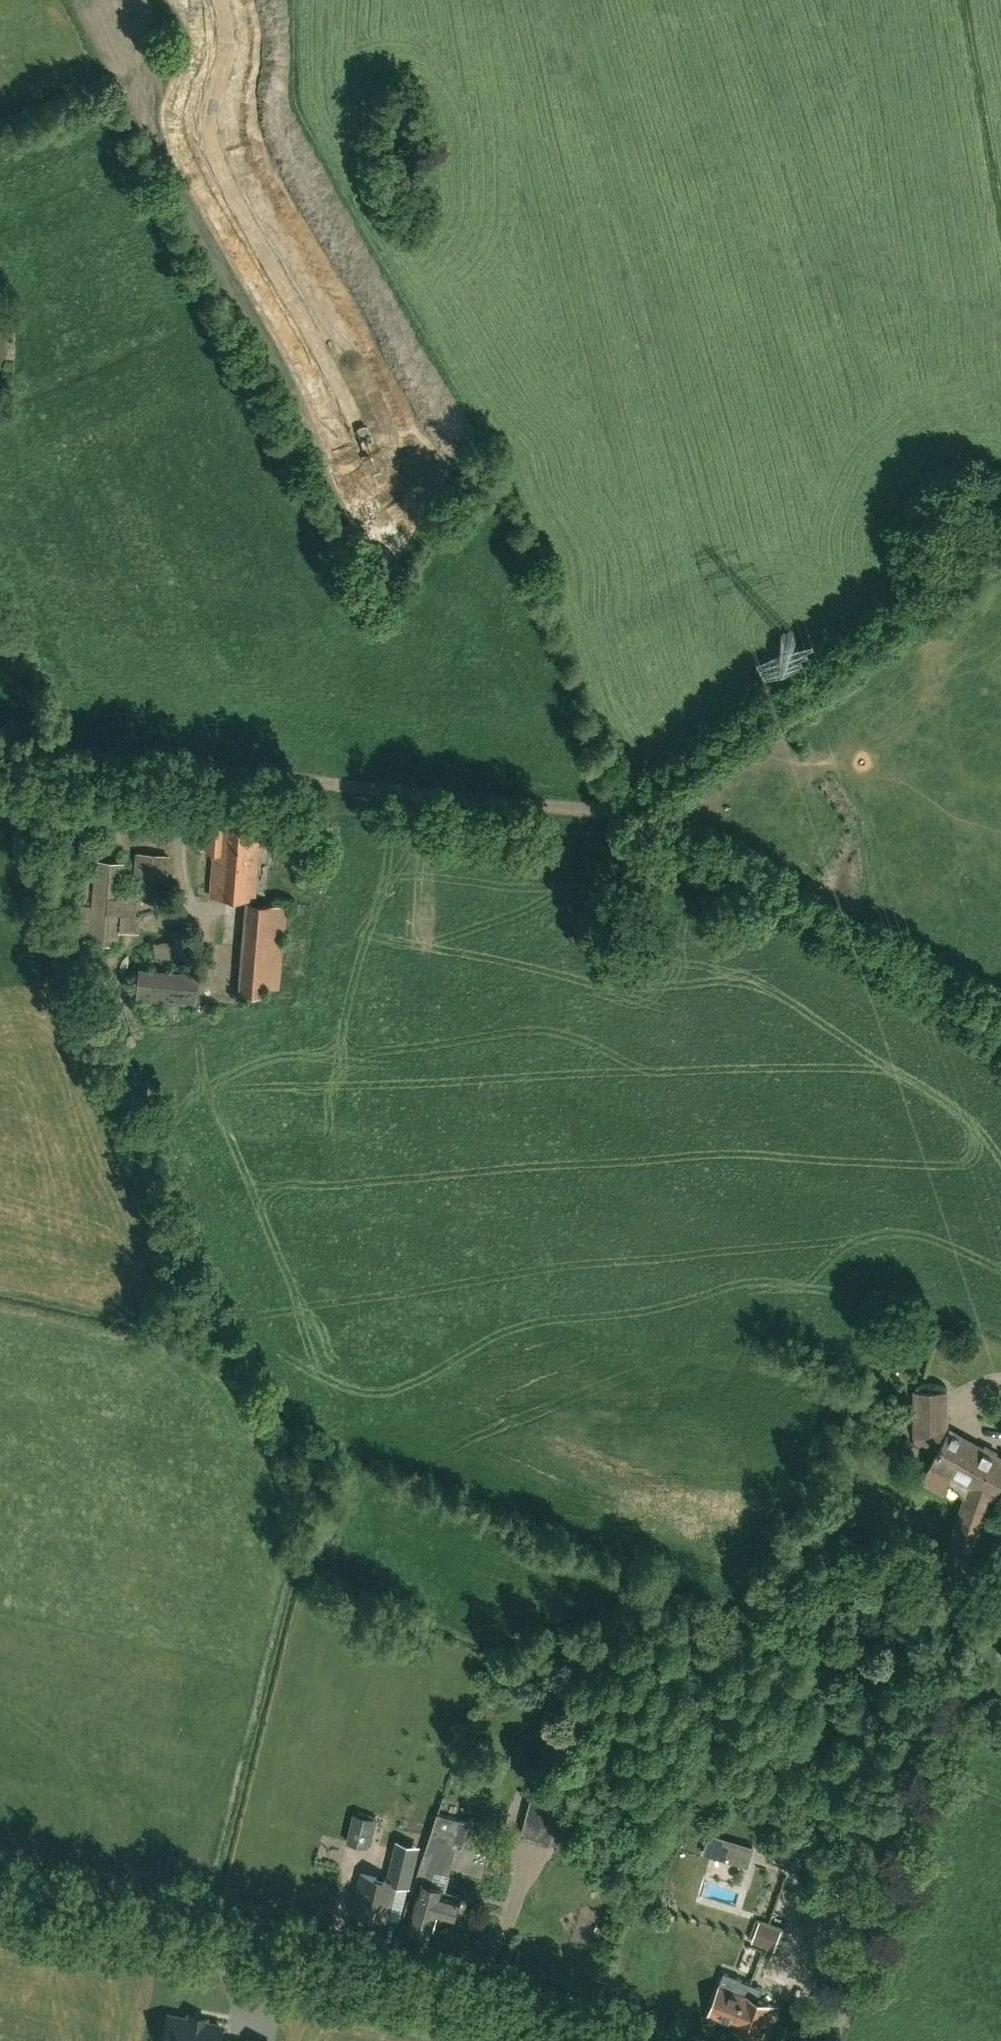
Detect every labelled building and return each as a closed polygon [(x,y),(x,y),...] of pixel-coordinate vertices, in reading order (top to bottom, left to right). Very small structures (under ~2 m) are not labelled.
[(209,895),(253,899),(257,846),(265,846),(266,829),(207,824),(204,850),(212,850),(209,895)] [(166,893),(169,854),(134,851),(131,889),(166,893)] [(139,933),(140,914),(135,913),(136,898),(122,897),(125,862),(93,860),(87,942),(117,945),(118,931),(139,933)] [(246,902),(241,963),(265,965),(263,987),(278,988),(285,905),(256,902),(246,902)] [(161,966),(200,959),(195,937),(191,937),(189,929),(172,932),(174,939),(155,942),(161,966)] [(1000,1484),(1000,1458),(947,1429),(947,1390),(914,1391),(914,1439),(920,1443),(921,1441),(938,1450),(922,1480),(944,1492),(953,1476),(970,1486),(942,1566),(965,1574),(992,1496),(994,1497),(1000,1484)] [(523,1836),(547,1842),(553,1818),(529,1812),(523,1836)] [(413,1927),(412,1930),(428,1934),(429,1931),(432,1932),(437,1913),(455,1918),(460,1898),(429,1889),(436,1866),(447,1869),(455,1840),(463,1843),(469,1821),(438,1813),(405,1910),(414,1912),(410,1926),(413,1927)] [(348,1841),(368,1846),(375,1819),(354,1814),(348,1841)] [(711,1854),(716,1835),(710,1833),(704,1852),(711,1854)] [(388,1920),(397,1883),(408,1885),(416,1854),(396,1850),(389,1879),(361,1873),(352,1911),(388,1920)] [(753,1940),(763,1944),(770,1927),(759,1923),(753,1940)] [(742,1979),(724,1972),(708,2014),(735,2024),(734,2028),(760,2038),(773,2005),(757,1999),(761,1987),(742,1980),(742,1979)] [(188,2019),(169,2015),(164,2040),(229,2040),(230,2039),(217,2037),(220,2025),(204,2022),(204,2020),(189,2017),(188,2019)]
